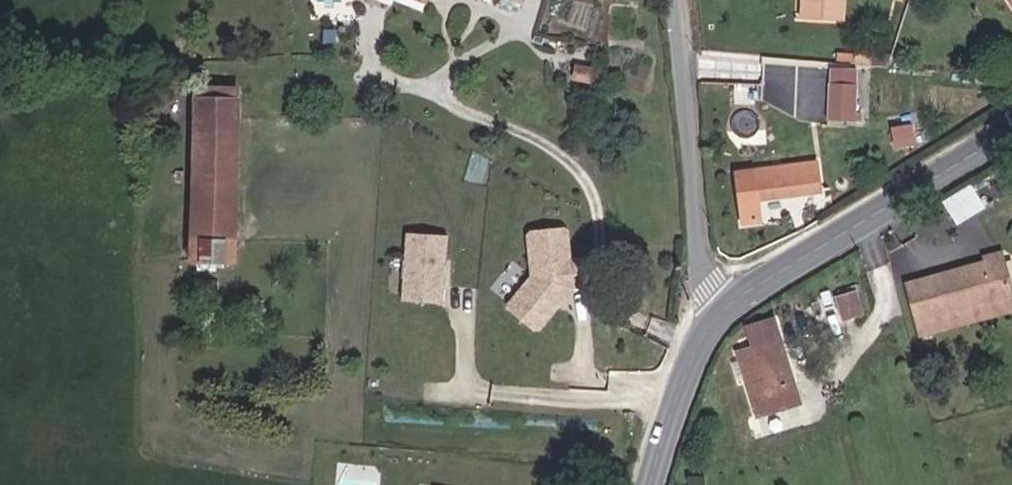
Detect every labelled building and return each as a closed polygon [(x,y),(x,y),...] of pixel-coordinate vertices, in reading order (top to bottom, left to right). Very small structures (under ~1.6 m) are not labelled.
[(801,18),(843,21),(844,0),(802,0),(801,18)] [(857,84),(857,70),(830,68),(829,83),(857,84)] [(856,113),(857,84),(829,83),(827,119),(861,121),(862,113),(856,113)] [(238,119),(239,88),(196,88),(195,118),(238,119)] [(234,262),(238,119),(195,118),(191,260),(234,262)] [(916,145),(912,123),(891,127),(895,148),(916,145)] [(819,191),(816,163),(737,172),(743,224),(760,221),(758,199),(819,191)] [(956,223),(983,206),(970,185),(944,201),(956,223)] [(588,285),(585,258),(570,259),(567,231),(561,226),(533,229),(529,235),(533,275),(510,303),(510,310),(532,328),(539,327),(558,305),(557,298),(561,294),(568,293),(573,287),(572,286),(588,285)] [(443,302),(448,235),(407,232),(402,300),(443,302)] [(1001,253),(984,258),(985,262),(907,284),(921,334),(1011,310),(1011,296),(1001,253)] [(862,314),(855,292),(837,297),(843,319),(862,314)] [(799,403),(773,320),(746,328),(753,348),(737,353),(746,383),(756,416),(799,403)] [(746,383),(739,361),(731,363),(738,385),(746,383)]
